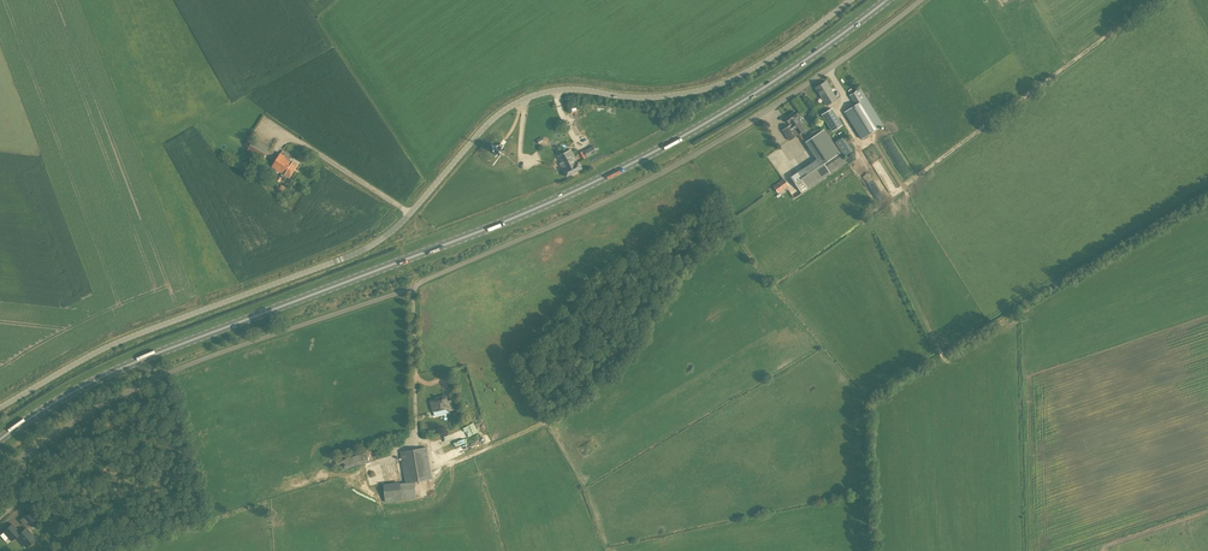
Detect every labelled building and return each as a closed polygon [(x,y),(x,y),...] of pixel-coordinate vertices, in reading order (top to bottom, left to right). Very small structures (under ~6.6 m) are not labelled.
[(826,106),(837,99),(826,81),(815,88),(826,106)] [(861,139),(883,125),(860,89),(849,95),(855,105),(844,112),(861,139)] [(832,131),(842,125),(832,108),(821,114),(832,131)] [(789,123),(791,124),(798,134),(805,129),(797,118),(798,117),(794,111),(785,118),(789,123)] [(789,140),(798,134),(791,124),(783,130),(789,140)] [(835,145),(824,129),(808,140),(819,157),(791,176),(801,192),(846,163),(835,145)] [(844,156),(853,150),(844,136),(835,142),(844,156)] [(882,141),(886,147),(889,151),(895,147),(888,137),(882,141)] [(253,141),(248,138),(244,145),(249,148),(247,151),(263,161),(266,156),(264,155),(269,147),(254,139),(253,141)] [(599,147),(601,146),(598,141),(596,143),(597,144),(596,144),(596,145),(593,147),(593,146),(584,151),(587,157),(597,152),(596,151),(599,149),(600,148),(599,147)] [(497,156),(501,155),(504,152),(503,147),(500,145),(495,145),(493,148),(493,153),(497,156)] [(578,162),(571,149),(557,157),(561,163),(560,164),(563,170),(566,177),(582,168),(578,162)] [(892,155),(895,162),(901,159),(898,152),(892,155)] [(289,178),(298,164),(280,153),(271,167),(289,178)] [(778,193),(789,185),(784,178),(773,186),(778,193)] [(447,401),(446,396),(436,399),(436,401),(431,402),(433,412),(448,408),(448,410),(453,409),(451,400),(447,401)] [(450,458),(465,454),(463,446),(448,450),(450,458)] [(419,448),(400,451),(405,482),(405,483),(414,482),(432,479),(426,447),(419,448)] [(338,472),(369,462),(366,452),(335,462),(338,472)] [(400,482),(383,484),(385,502),(402,501),(401,500),(401,499),(400,483),(400,482)] [(31,525),(36,521),(28,512),(23,517),(28,522),(31,525)] [(19,532),(12,523),(10,521),(1,529),(10,539),(15,536),(17,539),(18,539),(25,547),(36,538),(28,529),(28,530),(25,527),(19,532)]
